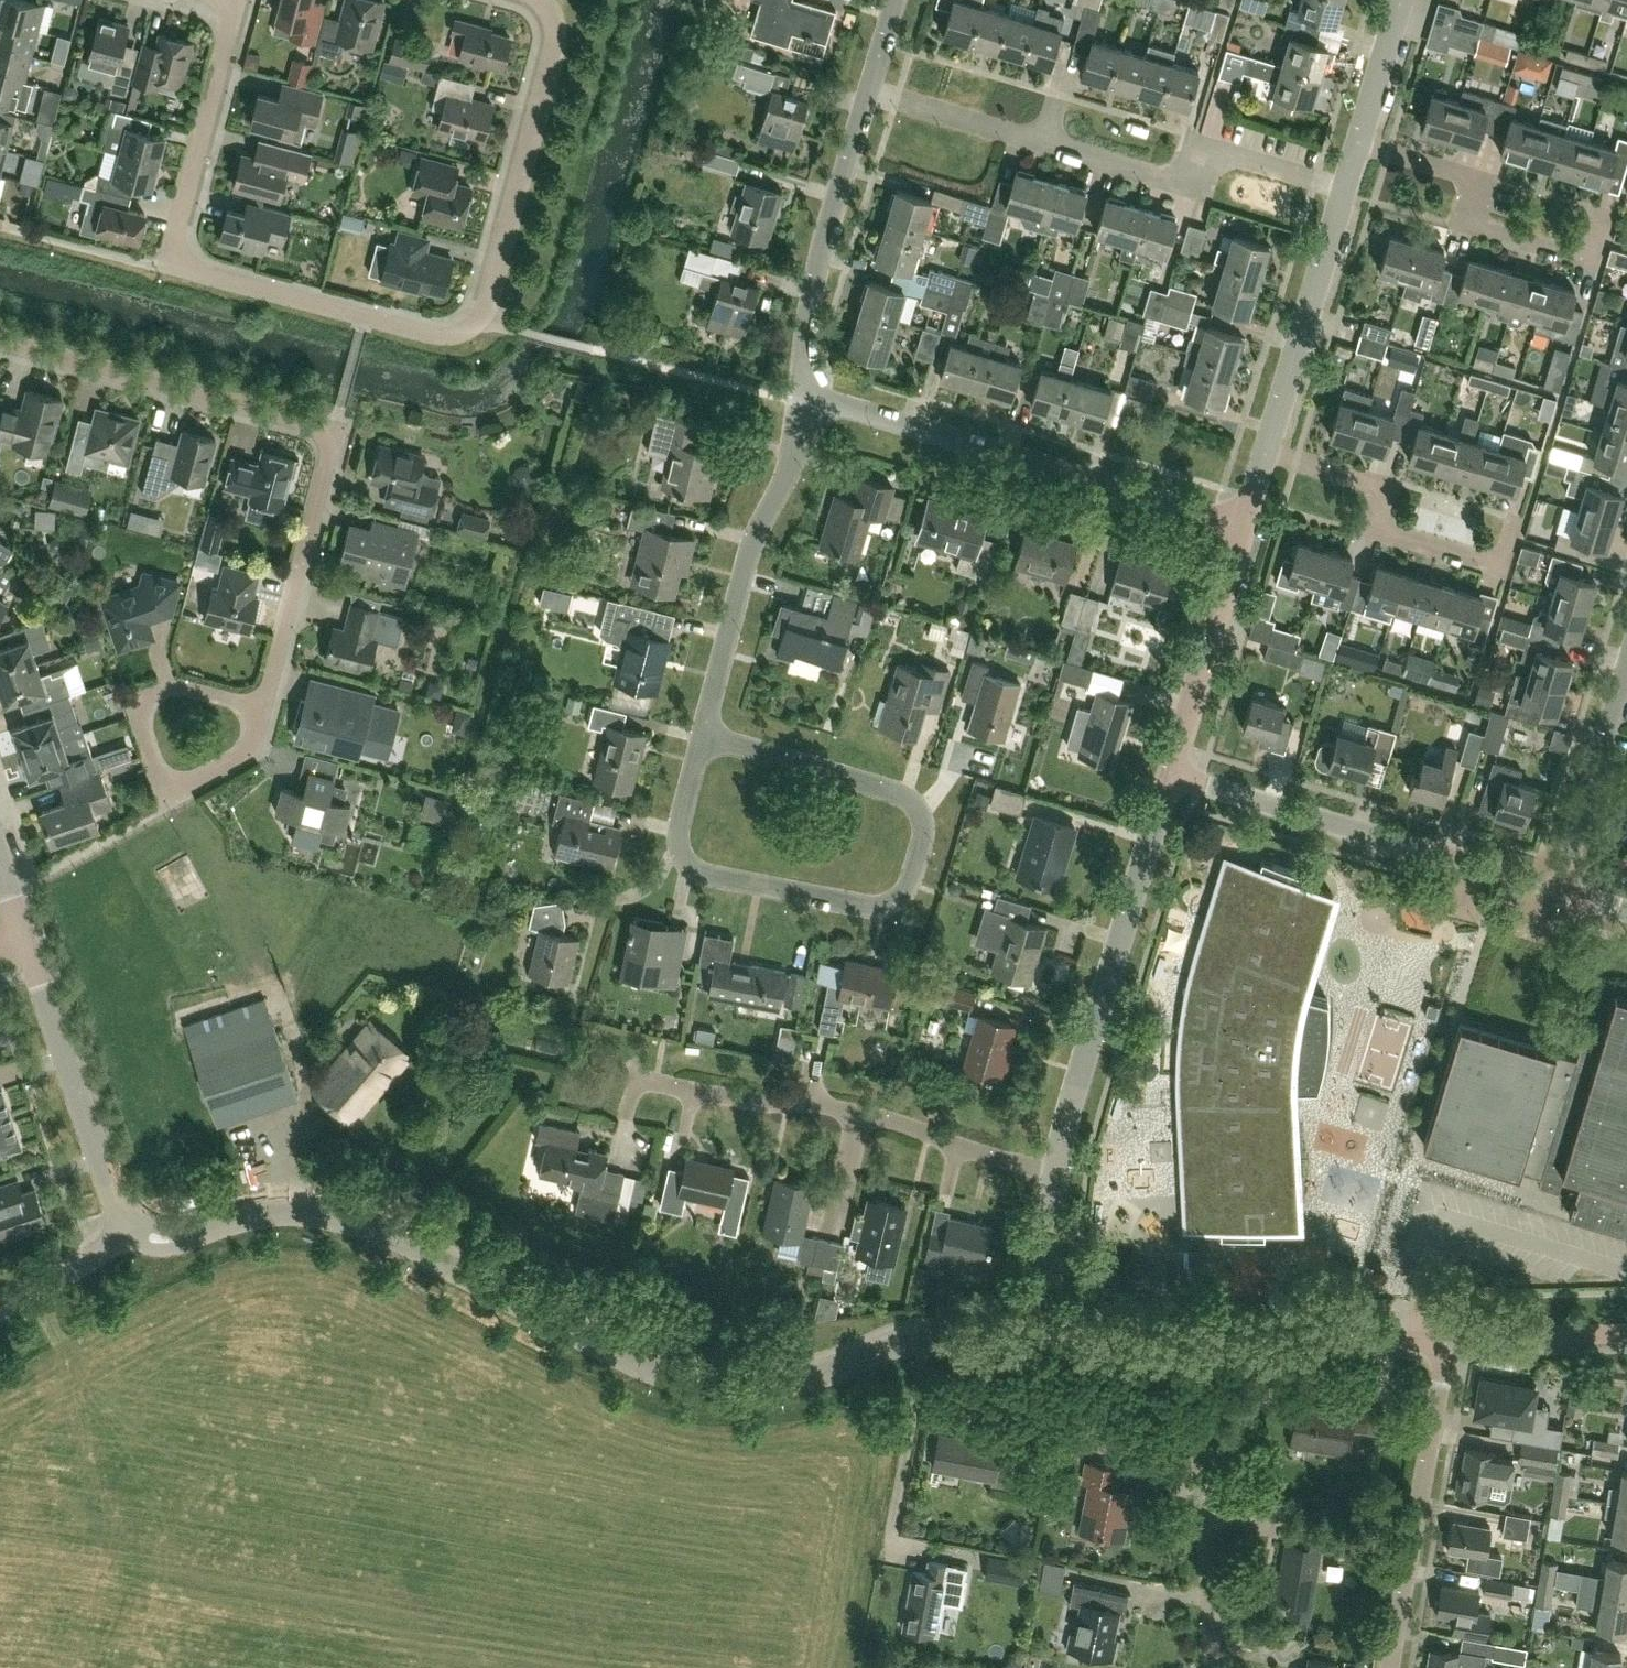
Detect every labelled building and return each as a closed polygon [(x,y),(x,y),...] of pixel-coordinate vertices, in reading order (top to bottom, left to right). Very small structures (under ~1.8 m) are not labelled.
[(45,3),(35,0),(0,0),(0,1),(0,19),(38,29),(47,31),(53,5),(45,3)] [(274,31),(313,41),(324,1),(322,0),(283,0),(274,31)] [(383,0),(347,0),(342,19),(325,15),(315,50),(339,57),(344,40),(371,47),(383,0)] [(750,33),(788,45),(792,31),(826,41),(835,9),(803,0),(760,0),(750,33)] [(981,4),(982,0),(937,0),(936,4),(950,9),(943,33),(970,41),(981,4)] [(1085,5),(1098,9),(1101,0),(1087,0),(1085,5)] [(1162,0),(1150,0),(1148,6),(1159,10),(1162,0)] [(1159,10),(1170,13),(1174,0),(1162,0),(1159,10)] [(1239,5),(1264,13),(1267,0),(1240,0),(1239,5)] [(1342,0),(1302,0),(1299,11),(1290,8),(1287,19),(1286,20),(1319,30),(1323,18),(1336,22),(1342,0)] [(1605,0),(1576,0),(1575,4),(1600,11),(1599,16),(1600,16),(1605,0)] [(1600,16),(1611,20),(1613,13),(1626,17),(1626,0),(1605,0),(1600,16)] [(996,49),(1007,12),(981,4),(970,41),(996,49)] [(1230,14),(1216,10),(1208,36),(1221,40),(1230,14)] [(1022,57),(1033,20),(1007,12),(996,49),(1022,57)] [(1457,13),(1452,28),(1479,36),(1483,21),(1457,13)] [(129,25),(100,17),(89,61),(107,65),(103,83),(112,86),(111,90),(126,94),(136,57),(121,53),(129,25)] [(38,29),(0,19),(0,46),(32,54),(38,29)] [(465,35),(460,56),(503,67),(510,37),(480,29),(481,26),(456,19),(453,32),(465,35)] [(1061,28),(1033,20),(1022,57),(1050,65),(1061,28)] [(1329,48),(1316,44),(1319,30),(1286,20),(1285,25),(1282,35),(1291,37),(1283,64),(1320,75),(1329,48)] [(1474,51),(1479,36),(1452,28),(1448,43),(1474,51)] [(143,47),(134,81),(135,81),(130,98),(138,100),(143,83),(157,87),(159,78),(181,84),(192,41),(161,33),(156,50),(143,47)] [(1614,52),(1615,39),(1575,33),(1573,46),(1614,52)] [(424,68),(430,46),(396,37),(391,59),(424,68)] [(1109,83),(1120,46),(1093,38),(1082,74),(1109,83)] [(1161,99),(1175,52),(1149,44),(1146,54),(1135,91),(1161,99)] [(32,54),(0,46),(0,73),(25,80),(32,54)] [(1135,91),(1146,54),(1120,46),(1109,83),(1135,91)] [(1565,57),(1586,64),(1589,54),(1568,48),(1565,57)] [(1312,104),(1320,75),(1283,64),(1248,54),(1231,49),(1222,77),(1240,82),(1243,71),(1277,82),(1274,92),(1312,104)] [(1200,70),(1173,62),(1176,52),(1175,52),(1161,99),(1188,107),(1200,70)] [(1607,60),(1589,54),(1586,64),(1604,69),(1607,60)] [(312,64),(295,59),(290,80),(306,84),(312,64)] [(1581,81),(1583,72),(1562,65),(1560,75),(1581,81)] [(792,149),(808,99),(785,92),(790,76),(765,68),(759,86),(772,90),(757,138),(792,149)] [(1602,78),(1583,72),(1581,81),(1599,87),(1602,78)] [(25,80),(0,73),(0,102),(18,106),(25,80)] [(467,80),(440,74),(432,107),(443,110),(439,129),(452,132),(449,140),(470,145),(472,137),(483,140),(493,104),(462,96),(467,80)] [(259,93),(251,123),(294,134),(297,119),(315,124),(323,93),(293,86),(289,101),(259,93)] [(1450,137),(1464,90),(1463,89),(1459,100),(1445,96),(1446,90),(1435,87),(1433,93),(1422,128),(1450,137)] [(1494,131),(1503,101),(1502,101),(1489,97),(1464,90),(1450,137),(1477,145),(1482,127),(1494,131)] [(1528,160),(1541,117),(1540,116),(1538,124),(1513,117),(1516,105),(1515,105),(1503,101),(1494,131),(1506,135),(1501,152),(1528,160)] [(14,123),(16,115),(0,110),(0,147),(7,149),(14,123)] [(144,117),(116,110),(113,124),(111,123),(105,148),(159,162),(165,137),(140,130),(144,117)] [(1555,168),(1565,133),(1564,132),(1567,124),(1541,117),(1528,160),(1555,168)] [(1580,176),(1591,140),(1565,133),(1555,168),(1580,176)] [(1591,140),(1580,176),(1607,184),(1612,166),(1625,170),(1626,163),(1626,138),(1620,136),(1616,148),(1591,140)] [(243,154),(234,186),(280,198),(288,166),(306,171),(311,152),(281,144),(276,162),(243,154)] [(736,172),(740,160),(740,158),(689,144),(685,157),(736,172)] [(152,188),(159,162),(105,148),(98,173),(97,173),(86,179),(85,184),(110,191),(124,194),(127,182),(152,188)] [(461,226),(471,187),(445,181),(450,164),(422,157),(413,191),(428,195),(423,216),(461,226)] [(1040,193),(1045,178),(1048,166),(1035,162),(1031,174),(1016,170),(1006,205),(1047,217),(1053,197),(1040,193)] [(1087,191),(1045,178),(1040,193),(1053,197),(1047,217),(1076,226),(1087,191)] [(766,241),(780,191),(747,181),(743,195),(734,193),(729,209),(737,211),(732,231),(766,241)] [(107,203),(110,191),(85,184),(81,197),(90,199),(87,211),(82,230),(99,234),(100,230),(138,240),(145,213),(107,203)] [(983,236),(992,206),(964,198),(934,188),(934,190),(931,199),(932,200),(931,201),(960,210),(959,215),(986,223),(982,236),(983,236)] [(924,227),(931,201),(932,200),(931,199),(897,189),(885,230),(900,234),(904,221),(924,227)] [(1131,221),(1136,205),(1107,197),(1097,232),(1138,244),(1144,224),(1131,221)] [(258,217),(228,209),(220,239),(263,251),(266,238),(283,242),(291,213),(261,205),(258,217)] [(1177,217),(1136,205),(1131,221),(1144,224),(1138,244),(1167,253),(1177,217)] [(992,206),(983,236),(1000,241),(1008,214),(991,209),(992,206)] [(911,269),(924,227),(904,221),(900,234),(885,230),(876,258),(911,269)] [(1189,223),(1181,250),(1198,255),(1206,228),(1189,223)] [(421,286),(444,292),(452,259),(425,252),(428,239),(401,231),(397,244),(392,243),(382,280),(420,290),(421,286)] [(1268,263),(1273,247),(1269,246),(1269,245),(1234,234),(1229,250),(1218,247),(1215,259),(1244,268),(1241,281),(1257,286),(1264,262),(1268,263)] [(1403,294),(1418,243),(1391,234),(1382,269),(1407,277),(1403,294)] [(1443,301),(1452,270),(1440,266),(1445,250),(1418,243),(1403,294),(1411,296),(1421,299),(1421,296),(1422,294),(1428,296),(1443,301)] [(737,280),(742,262),(690,246),(684,265),(704,271),(700,284),(718,289),(716,296),(708,325),(744,335),(756,296),(759,286),(737,280)] [(1619,266),(1624,251),(1611,247),(1607,262),(1619,266)] [(1486,300),(1496,266),(1470,258),(1465,274),(1452,270),(1443,301),(1458,305),(1460,296),(1461,293),(1473,296),(1486,300)] [(1254,296),(1257,286),(1241,281),(1244,268),(1215,259),(1214,260),(1225,264),(1215,296),(1213,304),(1248,315),(1254,296)] [(1508,321),(1523,274),(1496,266),(1486,300),(1499,304),(1496,315),(1507,319),(1506,321),(1508,321)] [(1065,298),(1073,272),(1056,267),(1048,293),(1052,294),(1065,298)] [(952,291),(957,276),(930,268),(928,274),(925,284),(952,291)] [(1090,277),(1073,272),(1065,298),(1082,303),(1084,296),(1090,277)] [(1539,316),(1549,281),(1523,274),(1508,321),(1515,324),(1521,322),(1524,312),(1539,316)] [(974,281),(957,276),(952,291),(946,311),(947,311),(941,332),(953,335),(961,307),(966,309),(970,296),(974,281)] [(896,318),(903,296),(905,290),(870,279),(864,296),(857,320),(873,325),(876,312),(896,318)] [(1195,298),(1196,296),(1197,293),(1185,289),(1187,283),(1175,279),(1173,286),(1170,285),(1165,301),(1192,309),(1195,298)] [(1570,306),(1573,296),(1575,289),(1549,281),(1539,316),(1564,324),(1560,337),(1575,341),(1583,310),(1570,306)] [(946,311),(952,291),(925,284),(921,296),(921,297),(920,302),(946,311)] [(1159,319),(1165,301),(1170,285),(1167,292),(1151,287),(1148,296),(1143,314),(1159,319)] [(1602,311),(1607,296),(1608,290),(1599,287),(1596,296),(1593,308),(1602,311)] [(1044,322),(1052,294),(1048,293),(1048,294),(1035,290),(1033,296),(1027,317),(1044,322)] [(1082,305),(1082,303),(1065,298),(1052,294),(1044,322),(1061,328),(1069,301),(1082,305)] [(1348,313),(1365,318),(1368,304),(1352,299),(1348,313)] [(1187,327),(1192,309),(1165,301),(1159,319),(1187,327)] [(1145,323),(1091,307),(1088,318),(1124,327),(1119,345),(1137,350),(1145,323)] [(884,360),(896,318),(876,312),(873,325),(857,320),(848,350),(884,360)] [(1364,321),(1360,335),(1387,343),(1392,328),(1365,319),(1364,321)] [(1622,323),(1614,348),(1610,362),(1626,367),(1626,324),(1622,323)] [(1206,325),(1202,341),(1189,337),(1186,349),(1218,359),(1213,372),(1230,377),(1242,336),(1206,325)] [(923,327),(915,354),(932,359),(937,345),(940,332),(923,327)] [(986,373),(996,340),(970,333),(966,346),(951,342),(940,377),(968,386),(973,369),(986,373)] [(1386,347),(1387,343),(1360,335),(1356,347),(1356,350),(1373,355),(1367,373),(1378,376),(1383,358),(1386,347)] [(1010,398),(1021,363),(1006,358),(1009,349),(1006,343),(997,341),(996,340),(986,373),(973,369),(968,386),(1010,398)] [(1494,370),(1497,361),(1495,360),(1498,349),(1479,344),(1473,364),(1494,370)] [(1222,405),(1230,377),(1213,372),(1218,359),(1186,349),(1186,350),(1187,351),(1183,363),(1194,366),(1186,394),(1222,405)] [(1516,366),(1497,361),(1494,370),(1513,376),(1516,366)] [(1610,362),(1606,375),(1618,378),(1610,405),(1626,410),(1626,367),(1610,362)] [(1064,397),(1070,377),(1042,369),(1031,404),(1072,417),(1077,401),(1064,397)] [(1488,388),(1491,379),(1471,372),(1468,382),(1488,388)] [(1124,391),(1126,391),(1152,399),(1157,381),(1130,373),(1124,391)] [(1112,390),(1070,377),(1064,397),(1077,401),(1072,417),(1101,425),(1112,390)] [(1536,399),(1542,384),(1527,378),(1521,392),(1536,399)] [(1510,384),(1491,379),(1488,388),(1507,394),(1510,384)] [(1358,444),(1369,408),(1368,408),(1372,395),(1345,387),(1331,436),(1358,444)] [(1403,439),(1412,408),(1410,407),(1414,392),(1403,388),(1394,416),(1369,408),(1358,444),(1386,452),(1390,435),(1403,439)] [(14,443),(48,452),(62,399),(28,390),(23,410),(2,405),(0,411),(0,435),(15,439),(14,443)] [(1567,392),(1561,412),(1571,415),(1577,395),(1567,392)] [(1128,395),(1124,408),(1142,414),(1146,400),(1128,395)] [(1610,405),(1602,431),(1626,438),(1626,410),(1610,405)] [(89,440),(74,437),(66,468),(81,472),(84,462),(108,468),(111,457),(128,462),(139,419),(98,408),(89,440)] [(1437,468),(1447,432),(1421,424),(1425,412),(1412,408),(1403,439),(1415,442),(1409,460),(1437,468)] [(665,486),(708,496),(719,452),(694,446),(699,422),(672,416),(659,412),(657,412),(648,451),(659,453),(673,457),(665,486)] [(156,496),(186,478),(186,477),(205,482),(216,439),(183,430),(180,443),(157,437),(142,493),(156,496)] [(1462,476),(1489,484),(1505,430),(1504,430),(1499,447),(1473,439),(1462,476)] [(1534,478),(1543,448),(1530,444),(1527,437),(1505,430),(1489,484),(1515,491),(1521,474),(1534,478)] [(1602,431),(1595,456),(1583,453),(1579,466),(1610,475),(1613,463),(1626,468),(1626,438),(1602,431)] [(1462,476),(1473,439),(1447,432),(1437,468),(1462,476)] [(381,446),(373,479),(390,483),(386,501),(431,512),(440,478),(420,473),(424,457),(381,446)] [(259,465),(233,458),(226,486),(252,493),(250,499),(282,508),(295,460),(263,451),(259,465)] [(1606,488),(1610,475),(1579,466),(1569,464),(1566,478),(1569,479),(1566,492),(1583,497),(1579,510),(1614,520),(1622,493),(1606,488)] [(883,517),(884,515),(900,520),(906,497),(891,492),(892,487),(860,478),(854,500),(835,494),(820,543),(858,554),(870,513),(883,517)] [(55,479),(48,505),(82,514),(89,488),(55,479)] [(986,577),(995,548),(976,543),(985,514),(932,498),(920,539),(962,552),(956,569),(986,577)] [(688,559),(693,538),(661,530),(666,509),(659,508),(632,501),(626,523),(644,528),(630,582),(659,590),(672,593),(681,557),(688,559)] [(1607,546),(1614,520),(1579,510),(1571,534),(1560,531),(1555,545),(1586,555),(1590,541),(1607,546)] [(489,520),(463,513),(459,528),(485,535),(489,520)] [(222,522),(208,518),(201,546),(215,550),(222,522)] [(405,581),(415,541),(417,533),(397,528),(395,536),(351,524),(342,559),(370,566),(368,571),(405,581)] [(1065,582),(1077,541),(1026,526),(1014,567),(1065,582)] [(1312,597),(1327,549),(1299,540),(1289,577),(1287,585),(1297,588),(1299,580),(1315,584),(1311,597),(1312,597)] [(1351,607),(1360,577),(1349,574),(1354,557),(1327,549),(1312,597),(1338,605),(1338,604),(1351,607)] [(1553,554),(1548,568),(1546,577),(1548,582),(1557,584),(1553,597),(1588,607),(1596,581),(1580,576),(1584,563),(1553,554)] [(1162,605),(1172,570),(1123,555),(1112,589),(1162,605)] [(1394,607),(1405,572),(1378,564),(1373,581),(1360,577),(1351,607),(1365,611),(1391,619),(1394,607)] [(205,619),(250,631),(259,598),(252,596),(258,574),(226,565),(220,588),(214,586),(205,619)] [(1421,615),(1431,580),(1405,572),(1394,607),(1421,615)] [(156,608),(171,612),(179,582),(146,573),(142,586),(104,599),(120,648),(153,636),(146,616),(154,613),(156,608)] [(1447,623),(1458,588),(1431,580),(1421,615),(1447,623)] [(1483,647),(1492,617),(1479,613),(1485,596),(1458,588),(1447,623),(1473,631),(1469,643),(1483,647)] [(1075,626),(1084,594),(1071,590),(1062,622),(1063,622),(1075,626)] [(1099,599),(1084,594),(1075,626),(1090,631),(1099,599)] [(8,600),(0,595),(0,613),(8,600)] [(837,667),(856,602),(832,595),(826,616),(791,606),(777,653),(792,658),(794,654),(837,667)] [(1580,634),(1588,607),(1553,597),(1548,612),(1543,610),(1534,615),(1529,633),(1560,642),(1564,630),(1580,634)] [(659,678),(668,640),(659,638),(651,636),(658,610),(617,600),(608,634),(626,639),(615,682),(655,691),(659,678)] [(334,627),(326,660),(369,671),(377,639),(398,644),(405,618),(379,611),(380,610),(352,603),(345,629),(334,627)] [(1269,617),(1271,610),(1259,606),(1257,614),(1269,617)] [(37,663),(33,652),(52,646),(43,619),(14,629),(18,642),(0,648),(0,676),(37,663)] [(1273,626),(1268,642),(1296,650),(1301,634),(1273,626)] [(1556,654),(1560,642),(1529,633),(1529,634),(1503,626),(1499,638),(1525,646),(1521,659),(1533,663),(1529,676),(1517,673),(1564,687),(1573,659),(1556,654)] [(1295,650),(1296,650),(1268,642),(1264,657),(1300,668),(1305,653),(1295,650)] [(1404,673),(1407,663),(1386,657),(1383,667),(1404,673)] [(1059,677),(1060,677),(1064,678),(1088,685),(1093,668),(1063,659),(1062,664),(1059,677)] [(977,703),(969,728),(1004,739),(1021,684),(987,674),(989,665),(972,660),(961,698),(977,703)] [(52,675),(51,671),(41,675),(37,663),(0,676),(0,684),(6,702),(38,691),(42,703),(70,694),(72,694),(65,671),(52,675)] [(898,664),(879,726),(916,737),(926,705),(938,709),(949,671),(921,663),(919,671),(898,664)] [(1425,669),(1407,663),(1404,673),(1422,678),(1425,669)] [(1556,713),(1564,687),(1517,673),(1505,712),(1505,713),(1509,714),(1536,722),(1541,708),(1556,713)] [(1397,731),(1410,685),(1411,684),(1404,682),(1399,697),(1400,698),(1391,729),(1369,723),(1365,739),(1339,732),(1336,744),(1328,742),(1323,743),(1320,746),(1316,759),(1317,763),(1320,766),(1342,773),(1344,769),(1366,775),(1372,758),(1388,763),(1397,731)] [(387,755),(399,710),(372,703),(374,695),(334,684),(327,710),(305,704),(296,738),(358,754),(360,748),(387,755)] [(1132,703),(1097,692),(1079,752),(1113,763),(1132,703)] [(81,721),(78,720),(70,694),(42,703),(40,704),(45,717),(14,727),(15,729),(12,731),(12,735),(13,738),(16,741),(19,741),(23,752),(85,731),(81,721)] [(1262,733),(1259,743),(1285,751),(1292,727),(1280,723),(1285,705),(1254,696),(1244,728),(1262,733)] [(607,726),(593,780),(630,790),(644,734),(622,729),(626,713),(593,704),(587,725),(600,729),(601,725),(607,726)] [(1476,766),(1493,709),(1492,709),(1491,710),(1485,733),(1470,728),(1460,761),(1476,766)] [(1498,752),(1509,714),(1505,713),(1493,709),(1476,766),(1482,747),(1498,752)] [(31,777),(47,772),(51,784),(97,769),(85,731),(23,752),(26,763),(24,765),(23,769),(25,772),(27,775),(31,775),(31,777)] [(1443,798),(1457,749),(1447,746),(1441,764),(1423,759),(1419,775),(1414,774),(1410,788),(1443,798)] [(1525,821),(1535,787),(1519,782),(1523,769),(1494,761),(1480,809),(1514,818),(1514,817),(1525,821)] [(68,800),(42,809),(53,841),(99,825),(94,811),(112,805),(100,771),(63,783),(68,800)] [(305,793),(284,787),(278,811),(299,817),(293,838),(317,844),(322,823),(344,829),(350,805),(342,803),(346,789),(332,786),(334,778),(310,772),(305,793)] [(996,785),(990,805),(1020,814),(1026,793),(996,785)] [(610,867),(621,827),(588,818),(593,801),(559,792),(551,821),(562,824),(555,852),(610,867)] [(1058,887),(1076,828),(1036,815),(1018,875),(1058,887)] [(1221,1236),(1264,1233),(1263,1223),(1297,1221),(1290,1099),(1294,1099),(1297,1087),(1317,1086),(1322,1070),(1325,1052),(1327,1034),(1328,1016),(1328,999),(1309,994),(1308,982),(1305,981),(1332,892),(1300,882),(1303,873),(1262,860),(1259,869),(1227,860),(1199,951),(1192,975),(1188,995),(1185,1015),(1183,1030),(1182,1041),(1181,1050),(1181,1055),(1180,1073),(1180,1101),(1187,1227),(1221,1225),(1221,1236)] [(1000,895),(996,910),(989,907),(979,937),(1000,944),(993,969),(1030,980),(1046,926),(1024,919),(1029,904),(1000,895)] [(567,983),(579,938),(561,934),(564,920),(562,899),(534,903),(528,927),(537,929),(525,973),(567,983)] [(672,986),(683,928),(659,923),(634,918),(622,976),(659,984),(672,986)] [(729,961),(734,937),(705,932),(699,962),(714,965),(709,995),(778,1008),(785,971),(729,961)] [(828,982),(823,1009),(818,1031),(834,1034),(838,1012),(841,1013),(844,998),(890,1006),(897,969),(846,959),(845,965),(821,961),(817,980),(828,982)] [(792,969),(793,998),(810,998),(809,969),(792,969)] [(923,995),(970,1008),(975,991),(928,978),(923,995)] [(1577,1058),(1555,1052),(1460,1023),(1424,1144),(1519,1172),(1520,1170),(1541,1176),(1539,1184),(1573,1194),(1570,1204),(1571,1205),(1569,1212),(1626,1230),(1626,998),(1615,994),(1605,1029),(1587,1024),(1577,1058)] [(185,1025),(216,1118),(297,1092),(265,998),(185,1025)] [(1012,1025),(979,1016),(968,1013),(964,1028),(975,1031),(970,1050),(974,1051),(968,1071),(1003,1079),(1008,1058),(1004,1057),(1012,1025)] [(371,1021),(312,1089),(353,1124),(411,1055),(371,1021)] [(21,1146),(2,1089),(0,1090),(0,1153),(21,1146)] [(1107,1118),(1118,1121),(1124,1097),(1114,1094),(1107,1118)] [(576,1145),(579,1132),(538,1123),(534,1139),(546,1141),(538,1173),(580,1183),(582,1183),(576,1210),(614,1219),(616,1208),(627,1211),(635,1177),(623,1174),(603,1169),(607,1152),(576,1145)] [(724,1204),(732,1167),(686,1156),(680,1179),(668,1176),(661,1206),(680,1210),(683,1195),(724,1204)] [(800,1240),(813,1185),(775,1177),(763,1231),(800,1240)] [(0,1238),(47,1223),(36,1189),(23,1194),(19,1180),(0,1186),(0,1238)] [(870,1199),(865,1216),(856,1214),(851,1236),(860,1238),(857,1253),(870,1256),(867,1272),(887,1276),(890,1261),(892,1262),(905,1207),(870,1199)] [(1092,1201),(1090,1225),(1098,1226),(1101,1226),(1103,1202),(1099,1201),(1092,1201)] [(988,1244),(992,1227),(948,1217),(944,1235),(930,1232),(924,1259),(983,1273),(990,1245),(988,1244)] [(824,1266),(830,1240),(804,1234),(798,1260),(824,1266)] [(841,1243),(830,1240),(824,1266),(835,1269),(841,1243)] [(824,1288),(824,1309),(843,1310),(843,1289),(824,1288)] [(1568,1402),(1583,1405),(1588,1375),(1617,1379),(1617,1378),(1626,1380),(1626,1369),(1618,1368),(1617,1371),(1587,1366),(1586,1370),(1573,1368),(1568,1402)] [(1483,1378),(1477,1413),(1493,1415),(1490,1433),(1560,1445),(1563,1426),(1547,1423),(1549,1416),(1531,1413),(1535,1387),(1483,1378)] [(1379,1433),(1383,1409),(1355,1404),(1353,1417),(1317,1411),(1317,1406),(1298,1403),(1292,1437),(1323,1443),(1322,1447),(1348,1452),(1352,1429),(1379,1433)] [(1095,1447),(1133,1454),(1137,1432),(1100,1425),(1095,1447)] [(1014,1458),(998,1455),(999,1445),(939,1434),(933,1468),(992,1479),(991,1483),(1009,1487),(1014,1458)] [(1596,1444),(1595,1452),(1618,1456),(1620,1443),(1620,1442),(1597,1438),(1596,1444)] [(1559,1449),(1522,1442),(1519,1461),(1555,1467),(1555,1466),(1559,1449)] [(1048,1453),(1024,1448),(1020,1468),(1045,1472),(1048,1453)] [(1512,1480),(1515,1460),(1496,1456),(1497,1453),(1466,1448),(1463,1465),(1460,1464),(1456,1485),(1460,1485),(1490,1490),(1490,1489),(1505,1492),(1510,1488),(1512,1480)] [(1555,1476),(1553,1492),(1569,1495),(1572,1472),(1578,1474),(1580,1462),(1559,1459),(1558,1466),(1557,1470),(1556,1470),(1555,1476)] [(1123,1540),(1132,1490),(1137,1491),(1140,1473),(1140,1472),(1114,1467),(1114,1468),(1087,1462),(1083,1482),(1089,1484),(1080,1531),(1123,1540)] [(1608,1501),(1626,1504),(1626,1469),(1623,1468),(1619,1489),(1610,1488),(1608,1501)] [(1565,1516),(1569,1495),(1553,1492),(1549,1514),(1551,1514),(1565,1516)] [(1608,1501),(1606,1515),(1615,1516),(1611,1535),(1626,1538),(1626,1504),(1608,1501)] [(1531,1517),(1506,1512),(1502,1535),(1527,1539),(1527,1537),(1532,1537),(1535,1520),(1530,1519),(1531,1517)] [(1449,1549),(1469,1553),(1467,1567),(1500,1573),(1503,1557),(1487,1554),(1492,1527),(1454,1520),(1449,1549)] [(1276,1598),(1289,1600),(1286,1616),(1310,1620),(1312,1605),(1310,1604),(1320,1548),(1325,1549),(1329,1531),(1297,1525),(1294,1543),(1286,1541),(1276,1598)] [(1604,1577),(1581,1573),(1578,1588),(1626,1596),(1626,1561),(1607,1558),(1604,1577)] [(942,1577),(951,1578),(950,1584),(963,1587),(967,1568),(954,1565),(928,1560),(925,1573),(912,1571),(902,1627),(931,1633),(942,1577)] [(1542,1560),(1539,1581),(1554,1584),(1557,1562),(1542,1560)] [(1513,1582),(1486,1577),(1483,1592),(1511,1597),(1511,1594),(1524,1597),(1526,1584),(1513,1582)] [(1108,1659),(1118,1613),(1124,1615),(1129,1593),(1074,1580),(1069,1603),(1080,1605),(1070,1651),(1108,1659)] [(1550,1607),(1554,1584),(1539,1581),(1535,1604),(1550,1607)] [(1491,1613),(1477,1610),(1480,1591),(1442,1584),(1437,1614),(1456,1618),(1453,1631),(1486,1637),(1491,1613)] [(1626,1618),(1626,1596),(1578,1588),(1576,1601),(1600,1605),(1596,1625),(1625,1630),(1626,1618)] [(1550,1646),(1577,1650),(1580,1635),(1552,1631),(1550,1646)] [(1462,1637),(1460,1650),(1486,1654),(1486,1655),(1493,1656),(1495,1642),(1462,1637)] [(1589,1667),(1619,1667),(1621,1652),(1592,1648),(1589,1667)] [(1485,1659),(1431,1649),(1427,1667),(1484,1667),(1485,1659)] [(1337,1663),(1309,1658),(1307,1667),(1336,1667),(1337,1663)]
